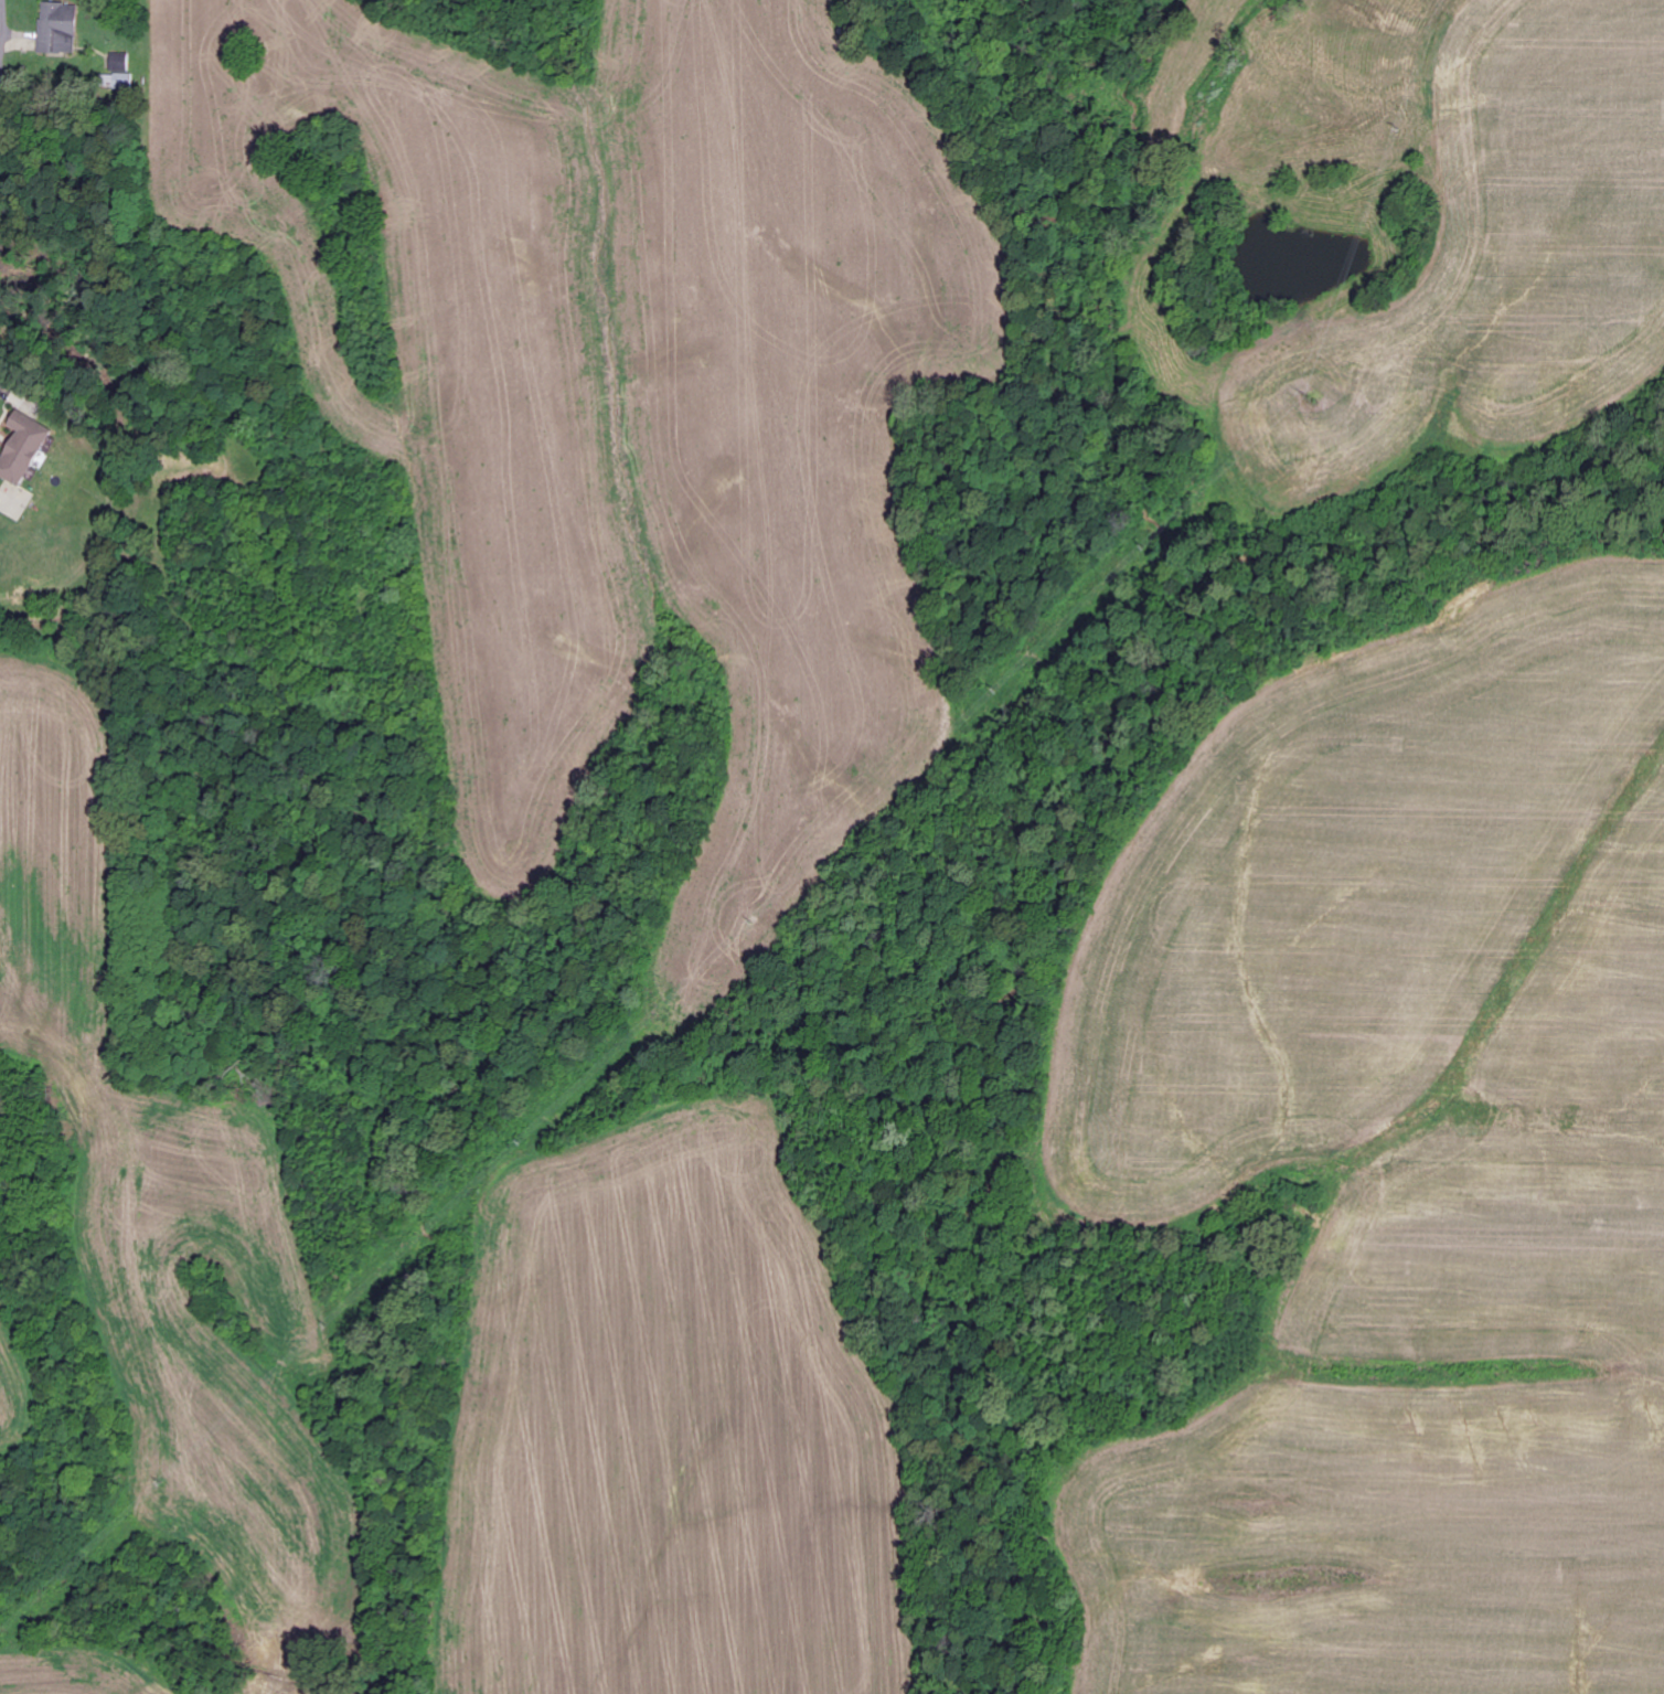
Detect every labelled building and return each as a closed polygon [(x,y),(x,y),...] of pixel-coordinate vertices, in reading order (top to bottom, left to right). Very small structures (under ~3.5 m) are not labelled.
[(78,5),(42,4),(41,52),(77,53),(78,5)] [(18,410),(8,427),(17,431),(2,457),(0,456),(0,474),(22,486),(54,430),(18,410)]
